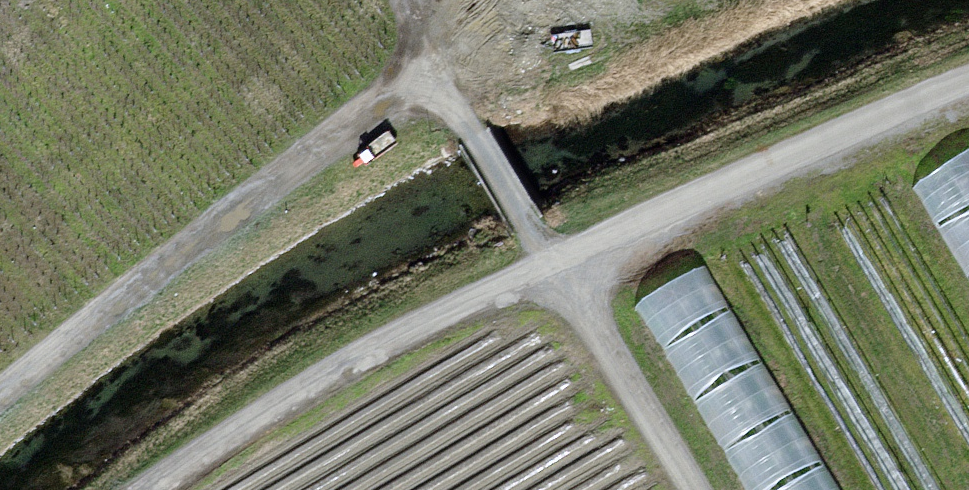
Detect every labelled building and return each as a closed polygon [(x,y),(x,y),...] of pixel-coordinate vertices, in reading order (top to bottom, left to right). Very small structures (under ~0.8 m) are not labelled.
[(632,303),(743,489),(968,489),(968,144),(632,303)]
